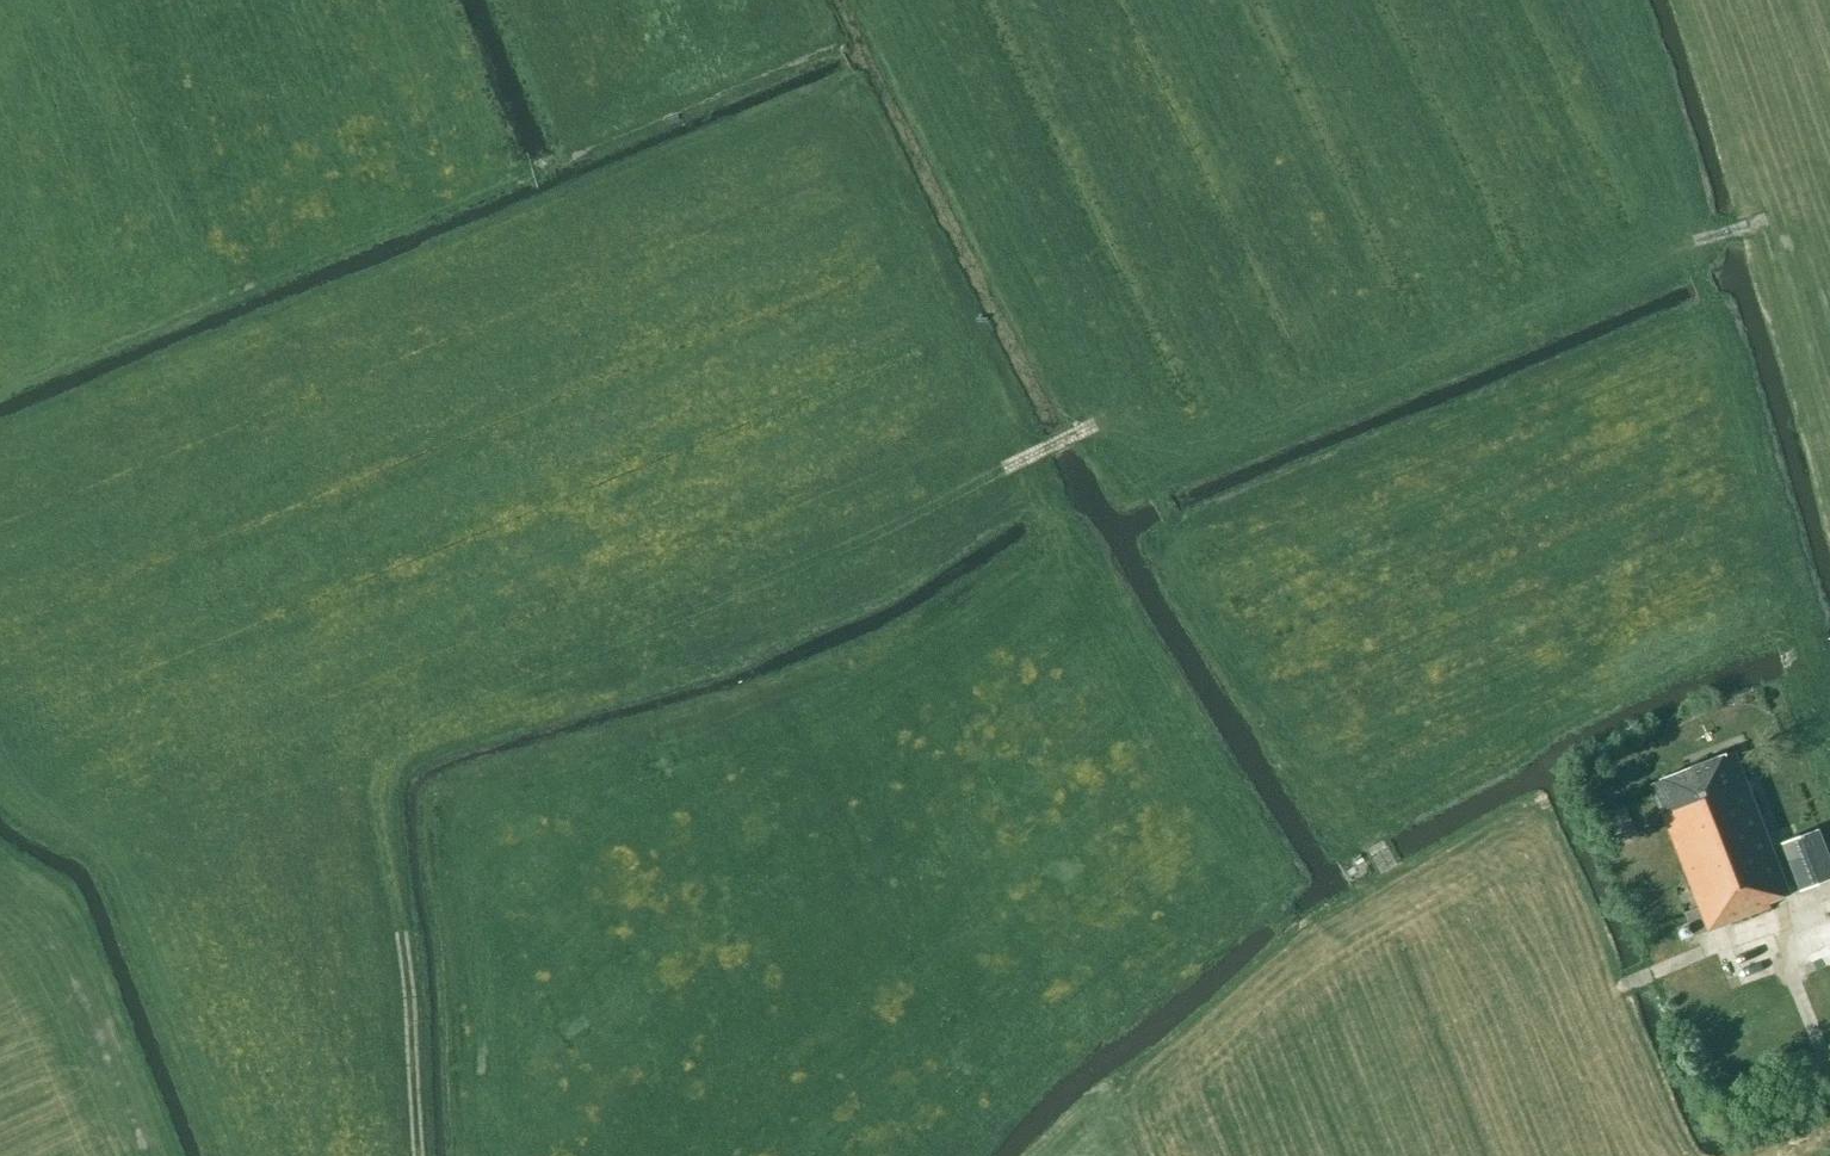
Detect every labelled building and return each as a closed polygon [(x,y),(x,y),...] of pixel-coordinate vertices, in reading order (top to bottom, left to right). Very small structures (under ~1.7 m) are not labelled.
[(1769,903),(1790,895),(1750,792),(1751,789),(1748,781),(1745,779),(1734,751),(1650,783),(1698,907),(1684,913),(1693,936),(1770,906),(1769,903)] [(1829,879),(1829,862),(1824,847),(1788,861),(1800,891),(1829,879)] [(1657,972),(1677,960),(1671,951),(1651,963),(1657,972)]
